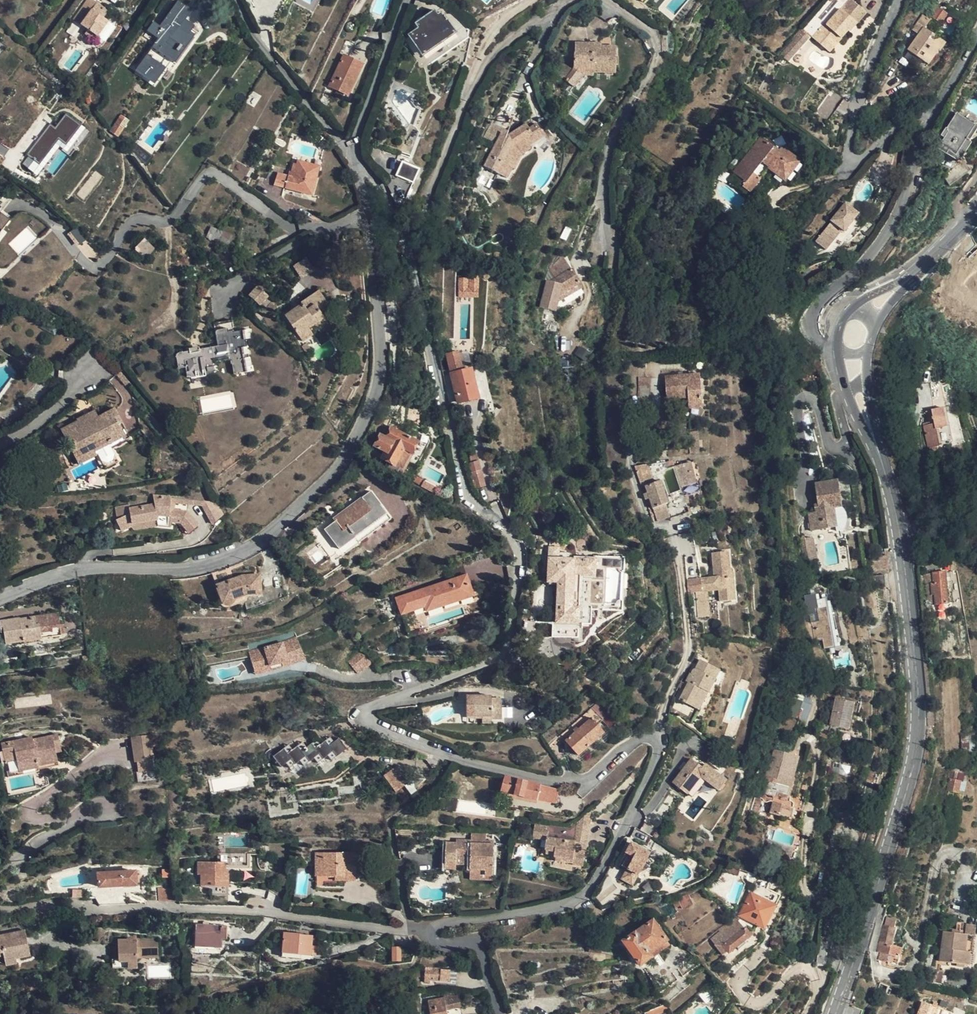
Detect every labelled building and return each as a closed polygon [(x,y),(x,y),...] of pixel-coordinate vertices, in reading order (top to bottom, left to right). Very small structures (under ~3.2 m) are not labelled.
[(81,25),(97,2),(93,0),(87,0),(84,4),(74,20),(81,25)] [(801,28),(809,36),(827,52),(847,32),(848,33),(855,26),(851,20),(861,10),(852,0),(825,0),(801,28)] [(97,2),(81,25),(88,30),(98,37),(109,22),(104,19),(101,16),(106,9),(97,2)] [(190,10),(178,2),(160,26),(154,22),(144,36),(155,44),(135,71),(155,85),(171,61),(175,63),(195,35),(191,32),(195,26),(185,20),(190,10)] [(948,14),(937,7),(931,16),(942,23),(948,14)] [(447,8),(437,14),(434,10),(413,23),(417,28),(407,35),(428,65),(467,37),(467,30),(458,18),(447,8)] [(109,11),(106,9),(101,16),(104,19),(109,11)] [(866,15),(861,10),(851,20),(855,26),(866,15)] [(918,35),(907,50),(928,65),(938,50),(940,51),(945,43),(924,27),(929,20),(922,15),(911,30),(918,35)] [(126,23),(119,20),(115,27),(122,30),(126,23)] [(801,28),(779,53),(787,60),(809,36),(801,28)] [(95,41),(98,37),(88,30),(84,34),(95,41)] [(615,47),(600,47),(592,46),(592,43),(575,42),(574,68),(564,80),(573,87),(585,72),(614,73),(615,47)] [(362,64),(343,55),(329,85),(347,95),(362,64)] [(564,78),(571,68),(564,64),(558,74),(564,78)] [(48,124),(20,162),(35,177),(59,145),(67,152),(87,129),(65,114),(55,129),(48,124)] [(121,115),(110,132),(117,137),(129,121),(121,115)] [(937,149),(946,155),(949,151),(955,155),(965,139),(973,126),(957,115),(947,131),(949,132),(937,149)] [(484,166),(489,168),(507,177),(511,167),(514,169),(522,154),(530,148),(529,145),(544,135),(536,123),(528,128),(526,124),(510,133),(507,135),(501,132),(484,166)] [(414,126),(409,124),(398,154),(409,158),(419,133),(414,126)] [(970,142),(976,130),(976,125),(974,124),(973,126),(965,139),(970,142)] [(785,181),(800,161),(799,160),(782,147),(779,151),(761,137),(733,172),(742,179),(739,185),(749,193),(760,179),(753,173),(762,162),(769,167),(768,169),(785,181)] [(972,143),(970,142),(965,139),(955,155),(949,151),(946,155),(960,163),(972,143)] [(138,145),(133,151),(145,165),(152,156),(138,145)] [(877,157),(873,169),(883,171),(886,160),(877,157)] [(278,172),(274,185),(314,196),(320,166),(297,159),(296,163),(293,162),(291,171),(289,171),(288,175),(278,172)] [(403,163),(395,182),(410,188),(418,169),(403,163)] [(505,181),(507,177),(489,168),(487,172),(505,181)] [(13,222),(3,212),(6,209),(0,203),(0,236),(13,222)] [(834,220),(847,204),(845,203),(834,217),(832,219),(833,221),(834,220)] [(858,214),(847,204),(834,220),(833,221),(815,242),(825,250),(842,230),(844,232),(858,214)] [(232,236),(211,228),(207,237),(228,246),(232,236)] [(143,241),(136,250),(144,258),(152,249),(143,241)] [(602,266),(610,269),(614,260),(605,257),(602,266)] [(293,265),(300,277),(313,270),(306,258),(293,265)] [(551,282),(547,281),(540,308),(556,311),(559,300),(561,295),(582,286),(577,271),(551,282)] [(480,278),(461,278),(461,296),(479,297),(480,278)] [(269,296),(257,286),(249,297),(260,306),(269,296)] [(584,291),(582,286),(561,295),(559,300),(584,291)] [(309,330),(315,325),(324,319),(320,314),(329,308),(318,292),(301,304),(302,306),(286,318),(303,343),(313,336),(309,330)] [(330,328),(324,319),(315,325),(322,334),(330,328)] [(54,335),(58,328),(44,321),(40,328),(54,335)] [(251,372),(243,331),(228,334),(227,329),(215,331),(217,346),(178,354),(176,356),(178,369),(185,368),(187,377),(216,372),(214,362),(230,359),(234,375),(251,372)] [(457,351),(446,354),(457,403),(477,398),(471,369),(462,371),(457,351)] [(702,372),(663,375),(666,400),(689,400),(689,410),(701,410),(702,372)] [(923,426),(924,432),(935,430),(947,427),(943,408),(945,407),(941,383),(931,385),(933,409),(931,410),(934,423),(923,426)] [(209,398),(201,399),(204,412),(232,406),(230,395),(229,392),(209,396),(209,398)] [(783,419),(790,417),(786,403),(779,404),(783,419)] [(114,408),(97,416),(88,420),(85,415),(76,419),(76,421),(60,429),(78,464),(97,455),(104,468),(117,461),(110,448),(125,439),(117,424),(121,422),(114,408)] [(94,410),(85,415),(88,420),(97,416),(94,410)] [(402,427),(392,421),(383,437),(380,436),(375,446),(385,452),(382,458),(391,463),(388,468),(397,473),(400,468),(402,469),(417,442),(399,433),(402,427)] [(924,432),(928,448),(938,445),(935,430),(924,432)] [(684,446),(694,443),(692,436),(681,438),(684,446)] [(694,443),(684,446),(686,454),(696,450),(694,443)] [(477,461),(468,464),(475,487),(484,485),(477,461)] [(688,464),(675,468),(682,488),(695,484),(688,464)] [(650,468),(639,470),(644,487),(645,487),(655,483),(650,468)] [(842,507),(838,480),(814,483),(817,504),(814,504),(818,530),(837,527),(834,508),(841,507),(842,507)] [(648,493),(649,499),(657,522),(670,517),(666,505),(668,503),(660,481),(655,483),(645,487),(648,493)] [(387,514),(371,491),(334,519),(336,521),(324,530),(339,550),(387,514)] [(158,529),(161,529),(170,530),(171,526),(182,527),(189,536),(196,524),(186,512),(173,508),(170,507),(171,498),(152,496),(155,505),(130,511),(130,508),(118,509),(120,521),(118,523),(123,532),(133,529),(133,527),(158,524),(158,529)] [(222,513),(216,502),(175,498),(174,502),(200,504),(212,523),(222,513)] [(844,513),(841,507),(834,508),(837,527),(837,530),(842,529),(845,526),(846,521),(845,516),(844,513)] [(574,575),(580,576),(595,576),(596,560),(559,559),(559,547),(549,547),(547,583),(557,583),(556,624),(579,625),(580,607),(579,607),(573,607),(574,575)] [(719,579),(715,579),(701,580),(702,591),(708,590),(718,590),(720,602),(734,601),(731,570),(729,570),(727,551),(712,553),(714,572),(718,572),(719,579)] [(453,579),(467,574),(463,564),(449,569),(453,579)] [(216,587),(222,603),(224,605),(227,606),(230,606),(232,604),(234,603),(235,600),(248,595),(260,594),(259,567),(245,569),(246,577),(242,577),(216,587)] [(935,605),(948,603),(945,572),(932,573),(933,584),(930,584),(931,595),(934,595),(935,605)] [(453,579),(395,598),(400,613),(427,604),(428,607),(457,597),(458,600),(474,595),(467,574),(453,579)] [(885,584),(884,575),(872,576),(873,586),(885,584)] [(710,616),(708,590),(702,591),(696,592),(698,617),(710,616)] [(819,622),(811,623),(814,640),(822,639),(824,648),(833,647),(828,614),(832,614),(827,592),(804,596),(808,615),(810,615),(818,613),(819,622)] [(427,604),(400,613),(401,616),(424,609),(426,613),(459,602),(458,600),(457,597),(428,607),(427,604)] [(5,645),(41,640),(41,638),(61,635),(58,613),(20,619),(20,618),(0,621),(0,628),(0,633),(3,633),(5,645)] [(810,615),(811,623),(819,622),(818,613),(810,615)] [(307,660),(298,639),(285,645),(251,654),(254,663),(261,661),(263,670),(284,665),(283,660),(289,659),(291,667),(307,660)] [(374,662),(365,651),(350,663),(360,674),(374,662)] [(261,661),(254,663),(257,677),(291,667),(289,659),(283,660),(284,665),(263,670),(261,661)] [(705,676),(701,680),(703,681),(697,687),(685,702),(695,711),(707,698),(713,703),(724,690),(720,686),(727,678),(714,668),(707,675),(705,676)] [(730,682),(727,678),(720,686),(724,690),(730,682)] [(466,716),(473,716),(490,716),(490,719),(501,719),(501,699),(490,699),(490,695),(482,695),(466,695),(466,716)] [(702,716),(713,703),(707,698),(695,711),(702,716)] [(619,718),(611,709),(601,699),(592,707),(600,717),(602,720),(609,728),(619,718)] [(855,704),(837,700),(832,728),(849,731),(855,704)] [(600,717),(592,707),(560,736),(578,756),(604,733),(597,725),(594,721),(600,717)] [(597,725),(602,720),(600,717),(594,721),(597,725)] [(153,771),(151,734),(132,735),(135,773),(153,771)] [(974,735),(961,736),(962,756),(975,755),(974,735)] [(57,762),(56,753),(55,749),(60,748),(58,736),(33,740),(32,738),(1,744),(5,762),(16,759),(19,772),(38,769),(38,766),(57,762)] [(289,745),(273,757),(281,767),(286,763),(290,769),(300,761),(304,766),(314,758),(318,763),(328,755),(332,760),(347,749),(339,739),(334,742),(330,738),(320,745),(317,740),(307,748),(303,743),(293,750),(289,745)] [(850,766),(855,746),(844,745),(840,764),(850,766)] [(772,801),(770,812),(790,818),(793,804),(792,802),(786,801),(792,779),(793,779),(798,757),(774,751),(768,773),(767,773),(761,793),(766,794),(764,801),(768,802),(772,801)] [(704,768),(693,759),(674,783),(689,795),(703,777),(721,792),(729,781),(708,764),(704,768)] [(9,773),(17,772),(16,761),(7,762),(9,773)] [(384,776),(396,793),(407,785),(401,777),(403,775),(397,766),(384,776)] [(959,773),(951,772),(947,792),(959,794),(961,782),(958,781),(959,773)] [(559,790),(505,776),(502,792),(537,801),(556,804),(559,790)] [(298,791),(285,793),(287,803),(299,801),(298,791)] [(795,799),(793,804),(790,818),(798,820),(804,801),(795,799)] [(533,838),(546,839),(547,827),(535,826),(533,838)] [(584,866),(585,853),(580,850),(581,841),(577,841),(578,831),(547,827),(546,839),(545,851),(555,852),(555,858),(573,860),(573,862),(576,865),(584,866)] [(587,832),(578,831),(577,841),(581,841),(586,842),(587,832)] [(488,847),(488,843),(489,835),(474,835),(473,843),(458,843),(458,846),(488,847)] [(623,880),(633,886),(650,854),(632,843),(626,853),(627,854),(624,859),(627,861),(623,866),(628,869),(623,880)] [(472,868),(472,873),(486,873),(486,878),(496,879),(497,847),(488,847),(458,846),(448,846),(447,872),(457,873),(457,867),(472,868)] [(218,863),(198,863),(198,875),(201,875),(201,886),(213,886),(213,895),(228,895),(228,886),(229,886),(229,874),(226,874),(226,868),(251,868),(250,853),(218,854),(218,863)] [(355,854),(316,854),(316,876),(335,876),(335,881),(356,881),(355,854)] [(193,860),(178,862),(180,876),(195,874),(193,860)] [(136,885),(136,883),(135,871),(98,874),(99,887),(136,885)] [(496,883),(496,879),(486,878),(486,873),(472,873),(472,882),(496,883)] [(751,874),(749,873),(746,880),(755,884),(759,876),(751,874)] [(159,902),(173,901),(173,889),(158,889),(159,902)] [(693,903),(689,894),(673,902),(675,908),(681,905),(683,908),(693,903)] [(767,929),(778,907),(752,894),(741,916),(767,929)] [(735,918),(719,930),(721,932),(711,939),(717,945),(716,946),(723,955),(727,951),(729,954),(752,935),(745,928),(744,929),(735,918)] [(887,959),(890,945),(896,921),(886,918),(878,952),(880,953),(879,956),(887,959)] [(651,951),(667,941),(654,921),(625,941),(641,966),(654,956),(651,951)] [(226,938),(226,927),(197,925),(196,945),(221,947),(221,937),(226,938)] [(7,964),(17,962),(17,958),(30,955),(25,930),(0,935),(0,961),(7,964)] [(107,944),(107,931),(98,930),(99,945),(107,944)] [(299,935),(300,933),(283,932),(282,951),(311,954),(313,936),(299,935)] [(964,951),(966,935),(944,932),(939,961),(969,966),(971,952),(964,951)] [(119,961),(136,960),(137,957),(157,957),(156,937),(118,939),(119,959),(119,961)] [(671,946),(667,941),(651,951),(654,956),(671,946)] [(601,953),(602,946),(589,945),(589,953),(601,953)] [(887,959),(879,956),(878,960),(897,965),(901,948),(890,945),(887,959)] [(402,962),(402,947),(392,947),(392,961),(402,962)] [(426,968),(425,980),(433,980),(450,981),(451,970),(426,968)] [(713,981),(709,985),(714,990),(718,987),(713,981)] [(709,985),(704,990),(708,995),(714,990),(709,985)] [(445,999),(447,1009),(461,1006),(459,996),(452,998),(451,992),(444,994),(445,999)] [(431,1013),(448,1013),(447,1009),(445,999),(429,1001),(431,1013)] [(923,1002),(918,1013),(940,1013),(942,1009),(923,1002)] [(645,1013),(661,1013),(671,1011),(667,1004),(645,1013)]
